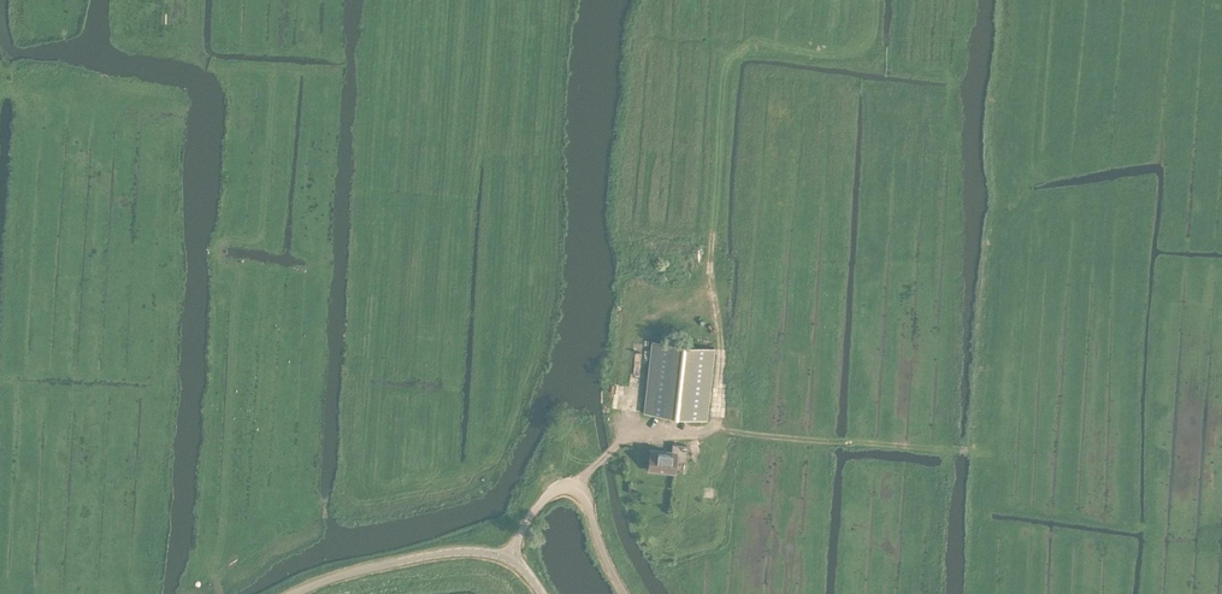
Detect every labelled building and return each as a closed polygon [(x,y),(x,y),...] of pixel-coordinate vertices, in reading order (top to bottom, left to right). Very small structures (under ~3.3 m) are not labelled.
[(706,419),(714,347),(650,340),(643,412),(706,419)] [(648,469),(674,472),(676,459),(685,460),(687,444),(674,443),(673,450),(650,448),(648,469)] [(704,486),(706,498),(717,496),(716,484),(704,486)]
